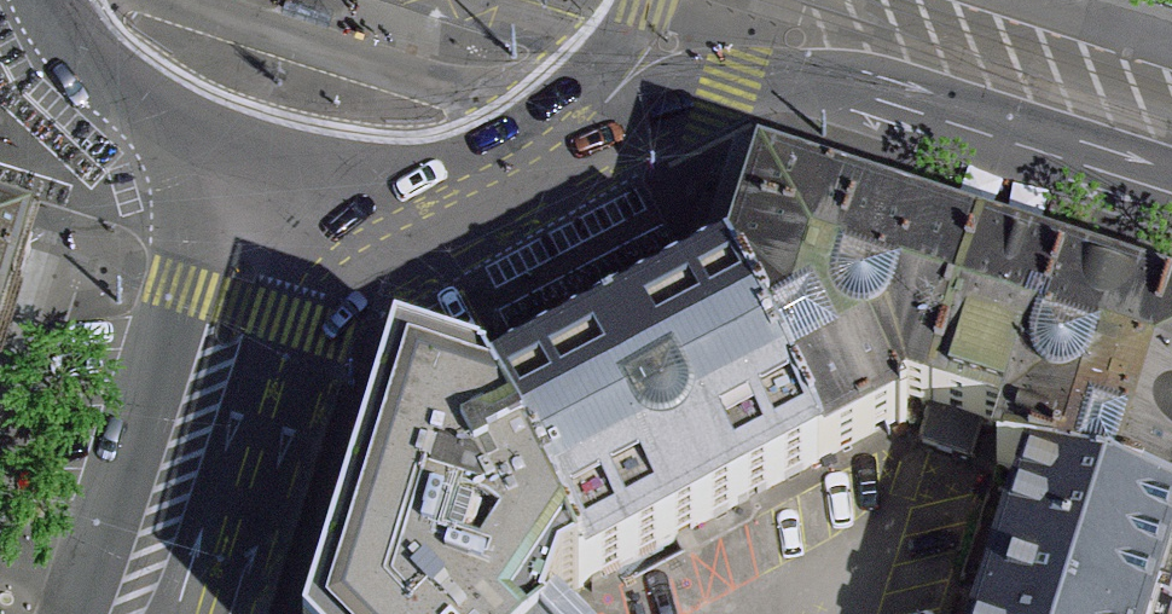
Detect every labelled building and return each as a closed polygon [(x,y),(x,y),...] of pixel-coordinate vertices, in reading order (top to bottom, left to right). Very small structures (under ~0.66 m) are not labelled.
[(907,401),(933,411),(982,254),(760,182),(732,274),(727,276),(823,461),(905,419),(898,405),(907,401)] [(29,250),(0,240),(0,342),(29,250)] [(1171,520),(1171,314),(982,254),(933,411),(982,425),(1009,434),(1000,463),(1032,475),(1171,520)] [(823,461),(727,276),(488,402),(584,586),(823,461)] [(488,402),(395,370),(318,613),(556,613),(562,597),(584,586),(488,402)] [(982,425),(933,411),(924,445),(971,460),(982,425)] [(1171,554),(1171,520),(1032,475),(989,613),(1153,613),(1171,554)]
